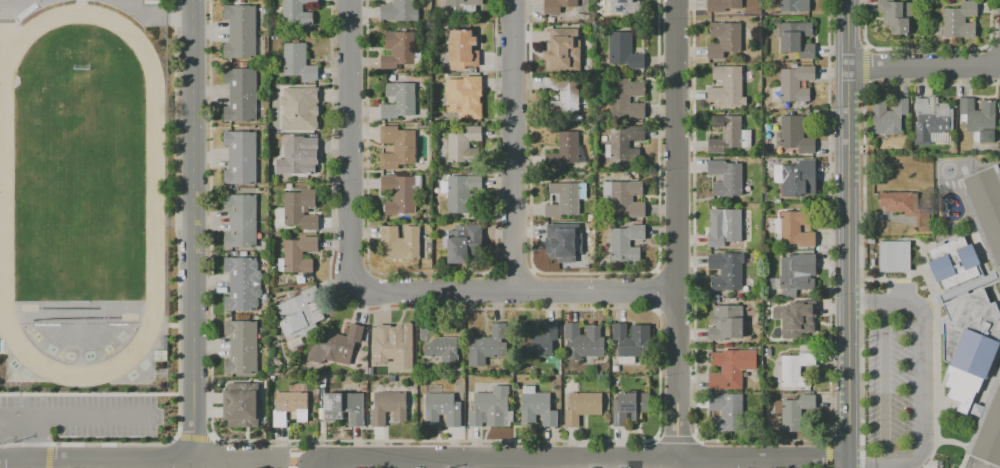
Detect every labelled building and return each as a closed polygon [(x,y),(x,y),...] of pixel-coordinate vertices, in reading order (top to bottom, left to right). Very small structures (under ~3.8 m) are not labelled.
[(282,24),(281,0),(317,0),(317,2),(301,2),(302,11),(312,10),(312,23),(282,24)] [(392,2),(392,0),(413,0),(413,6),(418,6),(418,18),(395,18),(395,16),(380,16),(380,2),(392,2)] [(436,11),(436,0),(481,0),(481,3),(475,3),(475,11),(436,11)] [(544,13),(544,0),(577,0),(577,7),(560,6),(560,13),(544,13)] [(609,12),(609,0),(633,0),(633,1),(639,1),(639,12),(609,12)] [(707,12),(707,0),(741,0),(741,8),(724,8),(724,12),(707,12)] [(780,11),(780,0),(809,0),(809,11),(780,11)] [(877,11),(877,0),(893,0),(893,1),(909,1),(909,10),(911,10),(911,34),(892,34),(892,33),(890,33),(890,25),(882,25),(882,17),(881,17),(881,11),(877,11)] [(943,37),(943,8),(960,8),(960,1),(977,1),(977,16),(965,16),(965,23),(972,23),(972,22),(975,22),(975,38),(973,38),(973,37),(943,37)] [(255,4),(255,36),(263,36),(263,52),(255,52),(255,56),(222,56),(222,42),(228,42),(228,18),(222,18),(222,4),(255,4)] [(707,59),(707,44),(719,44),(719,37),(712,37),(712,38),(709,38),(709,22),(741,23),(740,52),(723,51),(723,59),(707,59)] [(780,52),(780,38),(774,38),(774,24),(781,24),(781,23),(812,23),(812,37),(809,37),(809,36),(802,36),(802,43),(814,43),(814,58),(798,58),(798,52),(780,52)] [(476,35),(476,44),(471,44),(471,49),(478,49),(478,65),(465,65),(465,68),(449,68),(449,59),(449,58),(448,57),(448,53),(449,51),(449,50),(448,50),(447,36),(449,36),(449,29),(471,28),(471,35),(476,35)] [(545,72),(545,59),(543,59),(543,51),(547,51),(546,42),(549,42),(549,35),(550,35),(550,28),(577,28),(578,40),(580,40),(580,46),(579,46),(580,58),(580,71),(545,72)] [(413,30),(413,46),(420,46),(420,62),(396,62),(396,67),(380,68),(380,54),(390,54),(390,48),(384,48),(384,31),(413,30)] [(628,68),(628,64),(624,64),(624,63),(609,63),(609,32),(631,32),(631,54),(644,54),(644,68),(628,68)] [(305,43),(305,66),(317,66),(317,80),(300,80),(300,75),(283,75),(283,68),(278,68),(278,56),(283,55),(283,44),(305,43)] [(707,102),(707,87),(722,87),(722,79),(712,79),(712,66),(741,66),(741,99),(724,99),(724,102),(707,102)] [(809,101),(770,101),(770,86),(780,86),(780,69),(797,69),(797,66),(814,66),(814,80),(799,80),(799,88),(809,88),(809,101)] [(255,67),(255,120),(223,120),(223,105),(228,105),(228,81),(223,81),(223,67),(255,67)] [(480,74),(480,86),(481,86),(481,94),(479,94),(479,99),(480,99),(481,116),(458,117),(458,109),(446,110),(445,77),(462,77),(462,74),(480,74)] [(549,112),(549,101),(560,101),(560,90),(544,90),(544,78),(560,77),(560,80),(578,80),(578,112),(549,112)] [(644,104),(644,119),(629,119),(612,120),(612,78),(628,78),(628,82),(639,82),(639,81),(644,81),(645,96),(629,96),(629,104),(644,104)] [(414,81),(415,114),(397,114),(397,117),(380,117),(380,103),(395,103),(395,95),(385,95),(385,82),(414,81)] [(316,86),(318,130),(281,130),(281,115),(283,115),(283,106),(279,105),(279,98),(283,95),(283,88),(316,86)] [(914,145),(914,140),(915,140),(915,124),(917,124),(917,115),(915,115),(915,98),(928,98),(928,97),(937,97),(937,103),(949,103),(949,109),(952,109),(952,131),(949,131),(949,133),(930,133),(931,145),(914,145)] [(872,133),(872,101),(886,101),(886,111),(893,111),(893,98),(908,98),(908,115),(901,115),(900,131),(901,131),(901,134),(884,134),(884,133),(872,133)] [(966,132),(966,122),(960,122),(960,114),(959,114),(959,98),(974,98),(974,110),(981,110),(981,100),(994,100),(994,129),(994,143),(979,143),(979,141),(973,141),(973,132),(966,132)] [(708,153),(708,139),(722,138),(722,127),(710,127),(710,115),(724,115),(724,116),(740,115),(740,130),(750,130),(750,147),(741,147),(741,148),(723,148),(723,153),(708,153)] [(781,148),(781,116),(803,116),(803,138),(814,138),(814,153),(798,153),(798,148),(781,148)] [(414,128),(415,162),(397,162),(397,167),(379,168),(379,151),(393,151),(393,141),(379,142),(379,124),(397,124),(397,129),(414,128)] [(480,125),(480,139),(468,140),(468,147),(475,146),(478,146),(478,160),(447,160),(447,132),(464,131),(464,125),(480,125)] [(610,161),(610,129),(628,129),(628,126),(644,126),(644,140),(629,140),(629,148),(639,148),(639,161),(610,161)] [(255,130),(255,183),(222,183),(222,169),(229,169),(229,144),(223,144),(223,130),(255,130)] [(545,168),(545,153),(558,153),(558,132),(578,132),(578,145),(583,145),(583,163),(565,162),(565,164),(560,164),(560,168),(545,168)] [(318,137),(318,158),(318,164),(316,164),(316,173),(277,173),(277,159),(285,158),(285,144),(288,144),(288,136),(304,136),(304,137),(318,137)] [(712,196),(712,182),(722,182),(722,174),(707,174),(707,160),(725,160),(725,163),(741,163),(742,195),(712,196)] [(781,197),(781,165),(795,165),(795,164),(799,164),(799,160),(815,160),(815,194),(800,194),(800,197),(781,197)] [(992,166),(999,185),(999,264),(996,266),(986,242),(963,188),(965,187),(961,179),(992,166)] [(420,174),(420,188),(414,188),(414,211),(396,212),(396,214),(384,214),(384,200),(392,200),(392,190),(380,190),(380,174),(397,174),(397,175),(414,175),(414,174),(420,174)] [(480,175),(481,188),(468,188),(468,196),(470,196),(471,209),(468,209),(468,212),(447,212),(446,181),(464,180),(464,175),(480,175)] [(996,266),(986,242),(963,188),(959,178),(956,180),(999,286),(999,275),(996,266)] [(629,217),(629,210),(611,210),(611,198),(603,199),(603,182),(630,181),(642,181),(643,196),(640,196),(640,195),(633,196),(633,202),(645,202),(645,217),(629,217)] [(545,217),(544,204),(559,204),(559,194),(549,194),(549,183),(586,183),(586,199),(578,199),(578,214),(561,214),(561,217),(545,217)] [(315,189),(315,205),(307,205),(307,211),(303,211),(303,214),(317,214),(317,229),(301,229),(301,224),(276,224),(276,207),(283,207),(283,192),(301,192),(301,189),(315,189)] [(885,212),(885,206),(880,206),(880,192),(912,192),(912,193),(917,193),(917,209),(929,208),(929,230),(919,230),(919,227),(916,227),(916,216),(905,216),(905,212),(885,212)] [(255,193),(255,246),(223,246),(223,232),(229,232),(229,207),(223,207),(223,193),(255,193)] [(707,247),(707,233),(708,233),(708,220),(710,220),(710,209),(722,209),(741,209),(741,241),(724,241),(724,247),(707,247)] [(781,243),(780,211),(799,211),(799,210),(812,210),(812,224),(800,224),(800,232),(815,232),(815,247),(798,247),(798,243),(781,243)] [(418,225),(419,258),(384,258),(383,244),(380,244),(379,225),(397,224),(397,237),(403,237),(403,225),(418,225)] [(480,225),(480,254),(466,254),(466,263),(447,263),(446,230),(453,230),(453,225),(480,225)] [(610,260),(610,228),(628,228),(628,225),(645,225),(645,239),(630,239),(630,247),(640,247),(640,260),(610,260)] [(547,262),(547,248),(557,247),(557,240),(545,240),(544,226),(561,226),(561,233),(578,232),(578,261),(547,262)] [(927,251),(964,235),(968,245),(972,243),(981,263),(977,265),(982,274),(944,290),(940,280),(936,282),(927,261),(931,260),(927,251)] [(317,236),(317,250),(302,251),(302,259),(312,258),(312,272),(283,272),(283,271),(277,271),(277,258),(283,258),(283,239),(299,239),(299,238),(300,238),(300,236),(317,236)] [(878,271),(878,241),(909,241),(909,271),(878,271)] [(710,290),(710,275),(713,275),(713,276),(720,276),(720,269),(708,269),(708,254),(725,254),(725,261),(741,261),(741,290),(710,290)] [(783,297),(783,289),(780,289),(780,276),(781,276),(781,257),(787,257),(787,254),(799,255),(799,254),(816,254),(815,275),(811,275),(811,278),(814,278),(814,289),(796,289),(796,297),(783,297)] [(256,257),(256,260),(257,261),(258,268),(256,270),(260,270),(260,271),(261,273),(261,277),(260,278),(260,285),(256,285),(256,309),(230,310),(230,308),(224,309),(224,296),(230,296),(229,271),(224,271),(224,257),(256,257)] [(315,284),(325,308),(321,310),(324,318),(315,322),(317,326),(308,330),(307,333),(303,335),(300,334),(290,338),(285,335),(279,322),(281,318),(275,306),(301,293),(300,291),(315,284)] [(994,300),(999,313),(999,336),(998,341),(999,342),(999,344),(984,380),(982,379),(967,414),(955,409),(958,401),(946,396),(949,388),(943,385),(947,375),(944,374),(949,363),(942,361),(943,323),(949,320),(942,305),(982,287),(989,302),(994,300)] [(782,338),(782,306),(790,306),(790,301),(795,301),(795,303),(803,303),(803,305),(811,305),(811,301),(815,301),(815,316),(814,316),(814,332),(800,332),(800,338),(782,338)] [(742,338),(725,338),(725,340),(708,340),(708,327),(715,327),(715,324),(710,324),(710,314),(713,314),(713,305),(742,305),(742,318),(742,338)] [(257,320),(257,372),(224,373),(224,359),(230,359),(230,334),(224,334),(224,320),(257,320)] [(364,326),(360,342),(355,340),(349,364),(323,358),(322,363),(307,359),(309,351),(317,338),(323,339),(325,330),(347,335),(350,322),(364,326)] [(413,326),(413,368),(396,369),(396,359),(388,358),(388,362),(373,362),(373,337),(377,337),(377,325),(389,325),(389,326),(396,326),(395,325),(403,325),(403,324),(404,322),(409,322),(413,326)] [(457,336),(457,354),(458,354),(458,361),(450,361),(450,355),(426,356),(426,338),(421,338),(421,322),(434,322),(435,337),(457,336)] [(520,356),(520,334),(543,334),(543,322),(557,322),(557,339),(552,339),(552,356),(520,356)] [(568,359),(568,354),(567,354),(567,338),(564,338),(564,322),(580,322),(580,334),(585,335),(585,325),(601,325),(600,336),(604,336),(604,356),(581,356),(581,359),(568,359)] [(468,366),(468,355),(469,355),(469,337),(490,337),(490,323),(507,323),(507,339),(501,339),(500,343),(505,343),(505,357),(485,357),(485,366),(468,366)] [(619,363),(619,356),(617,356),(617,342),(618,342),(618,336),(613,336),(613,323),(627,323),(627,337),(631,337),(631,324),(650,324),(650,356),(634,356),(634,363),(619,363)] [(741,389),(724,389),(724,391),(711,391),(711,388),(708,388),(708,373),(720,373),(720,366),(710,366),(710,352),(741,352),(741,389)] [(781,387),(781,355),(799,355),(799,353),(815,353),(815,364),(815,366),(800,366),(800,376),(810,376),(810,387),(781,387)] [(969,454),(970,452),(998,384),(999,379),(999,364),(963,453),(968,455),(969,454)] [(258,383),(258,426),(228,426),(228,420),(223,420),(223,383),(258,383)] [(999,466),(999,464),(999,385),(998,384),(969,454),(999,466)] [(468,426),(468,411),(473,411),(473,393),(493,393),(493,385),(508,385),(508,412),(503,412),(503,426),(486,426),(486,412),(482,412),(482,426),(468,426)] [(521,424),(521,393),(522,393),(522,385),(535,385),(535,393),(550,393),(550,410),(557,410),(557,426),(542,426),(542,414),(535,414),(535,424),(521,424)] [(307,391),(307,421),(297,421),(297,411),(286,411),(286,426),(273,426),(273,409),(276,409),(276,391),(307,391)] [(406,391),(407,421),(393,421),(393,410),(385,410),(386,426),(371,426),(371,409),(374,409),(374,391),(406,391)] [(364,392),(364,425),(349,425),(349,411),(343,411),(343,418),(335,418),(335,420),(324,420),(324,392),(364,392)] [(461,400),(461,426),(446,426),(446,413),(439,414),(439,424),(426,424),(426,392),(454,392),(454,401),(461,400)] [(564,427),(564,409),(569,409),(569,392),(601,392),(601,414),(578,414),(578,427),(564,427)] [(613,426),(613,400),(618,400),(618,393),(650,392),(651,412),(637,413),(637,425),(613,426)] [(742,394),(742,431),(709,431),(709,417),(721,417),(721,410),(708,410),(708,395),(722,395),(722,394),(742,394)] [(782,431),(782,416),(775,416),(774,401),(782,401),(782,400),(796,400),(796,399),(799,399),(799,395),(815,395),(815,409),(801,409),(801,431),(782,431)]
